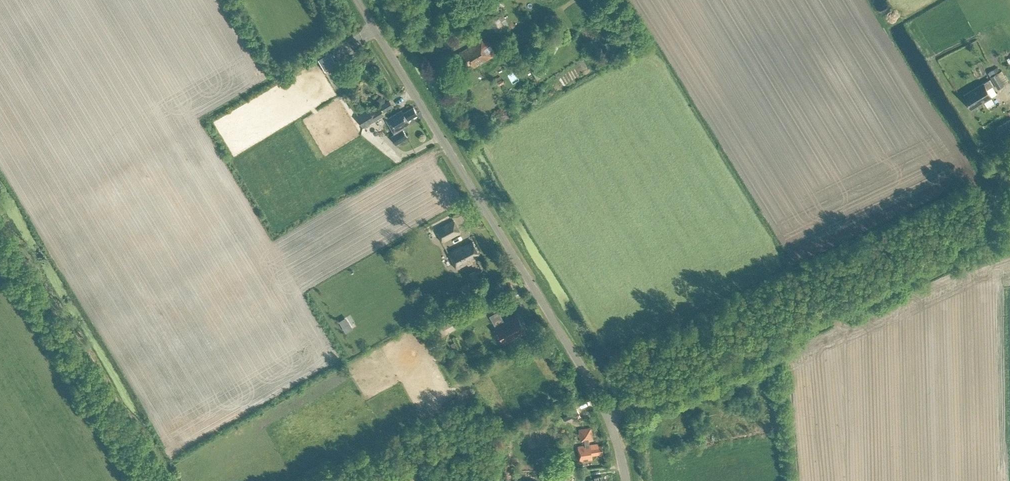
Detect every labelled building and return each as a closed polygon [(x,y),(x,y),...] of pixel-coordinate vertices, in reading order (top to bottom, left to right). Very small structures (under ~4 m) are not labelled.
[(506,27),(498,13),(490,18),(497,32),(506,27)] [(473,61),(476,66),(498,52),(490,40),(483,38),(454,56),(462,68),(473,61)] [(351,74),(360,69),(357,63),(347,69),(351,74)] [(1004,84),(997,72),(990,76),(998,88),(1004,84)] [(984,81),(983,81),(963,93),(972,107),(992,94),(987,87),(993,83),(990,77),(984,81)] [(384,111),(394,106),(390,99),(371,109),(369,106),(357,112),(365,126),(376,119),(376,118),(385,113),(384,111)] [(403,128),(402,126),(410,121),(409,119),(418,113),(414,105),(404,111),(402,108),(387,118),(395,131),(396,130),(397,132),(392,134),(397,142),(408,136),(403,128)] [(460,232),(453,219),(436,228),(443,241),(460,232)] [(463,244),(462,244),(449,251),(458,267),(475,258),(474,256),(480,253),(473,240),(466,244),(465,243),(463,244)] [(475,269),(469,272),(473,279),(478,277),(479,276),(475,269)] [(466,295),(483,285),(478,277),(473,279),(461,287),(466,295)] [(485,305),(481,298),(461,309),(465,317),(485,305)] [(501,307),(492,312),(498,322),(507,317),(501,307)] [(436,332),(458,320),(454,312),(432,324),(436,332)] [(347,329),(356,326),(351,313),(342,317),(347,329)] [(518,316),(497,327),(505,341),(526,330),(518,316)] [(462,360),(457,362),(461,370),(466,367),(462,360)] [(575,404),(561,410),(565,419),(579,412),(575,404)] [(725,433),(740,431),(739,425),(724,426),(725,433)] [(770,444),(779,443),(778,434),(769,435),(770,444)] [(592,453),(604,451),(603,443),(599,444),(599,441),(578,444),(581,459),(593,457),(592,453)] [(542,465),(522,466),(523,477),(543,476),(542,465)] [(564,479),(552,480),(576,480),(576,477),(574,477),(574,476),(576,476),(576,472),(566,473),(567,479),(564,479)]
